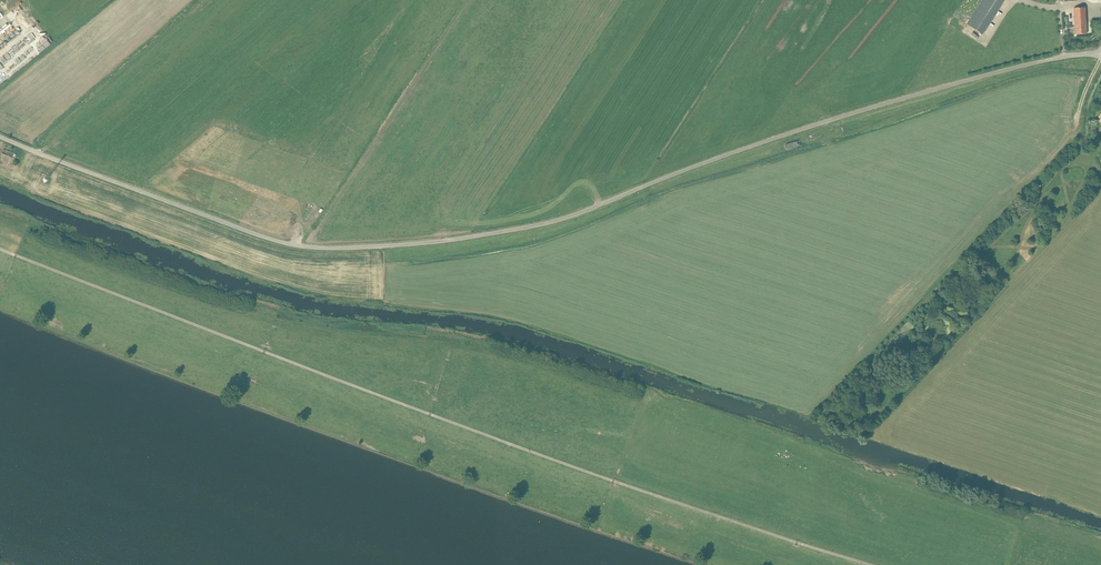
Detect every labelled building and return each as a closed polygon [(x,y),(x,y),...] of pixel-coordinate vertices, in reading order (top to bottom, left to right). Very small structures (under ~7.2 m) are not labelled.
[(972,17),(967,24),(983,34),(1004,0),(982,0),(972,17)] [(1074,8),(1075,27),(1076,27),(1076,34),(1087,34),(1085,7),(1074,8)] [(0,32),(0,50),(21,33),(12,22),(0,32)] [(802,138),(787,141),(789,147),(803,143),(802,138)] [(5,154),(4,158),(17,163),(19,159),(5,154)]
